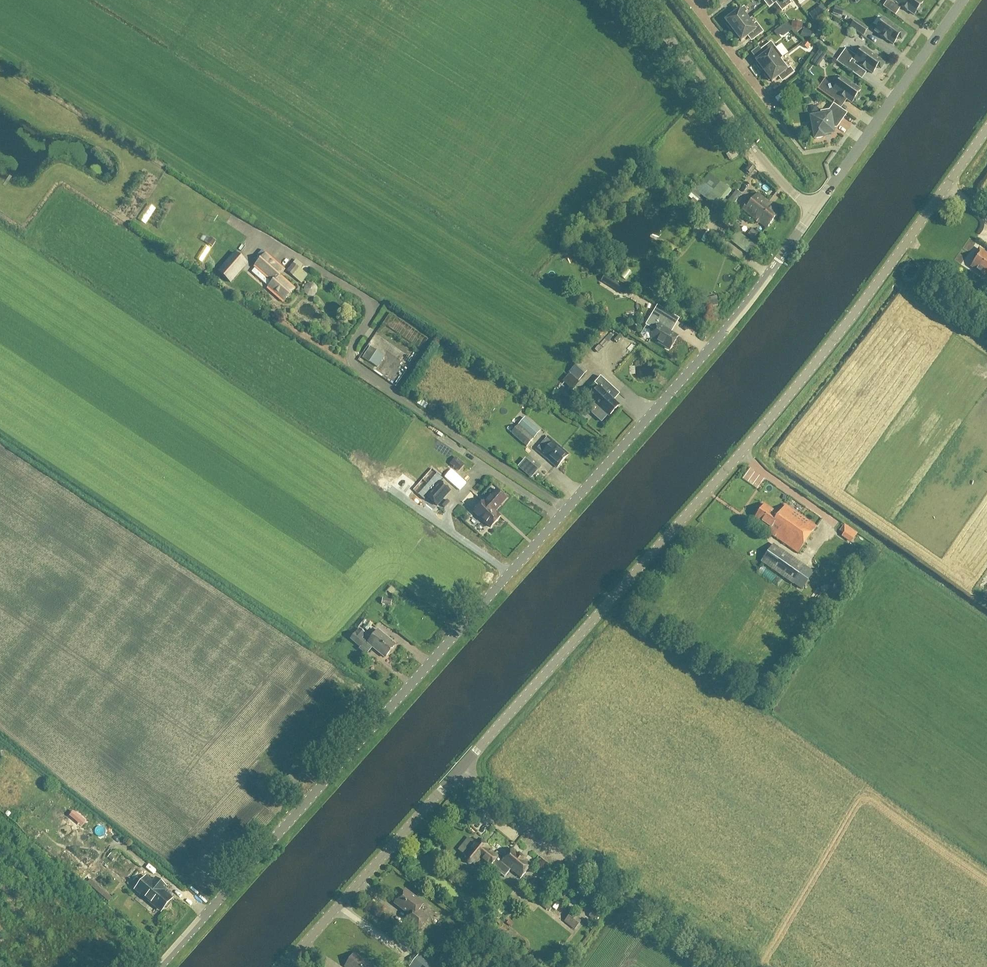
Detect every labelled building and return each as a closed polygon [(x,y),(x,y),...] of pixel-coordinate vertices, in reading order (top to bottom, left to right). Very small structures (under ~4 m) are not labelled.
[(771,0),(763,0),(769,8),(774,4),(771,0)] [(775,1),(782,11),(787,7),(786,5),(793,0),(776,0),(775,1)] [(921,0),(897,0),(896,2),(895,4),(889,0),(888,0),(883,6),(895,15),(901,7),(908,11),(914,15),(916,12),(919,13),(921,12),(922,11),(923,9),(923,7),(921,5),(923,2),(921,0)] [(735,33),(750,22),(744,14),(748,11),(744,6),(726,21),(727,23),(726,24),(731,30),(732,29),(735,33)] [(815,17),(824,12),(821,6),(812,11),(815,17)] [(893,44),(898,38),(900,39),(902,38),(904,37),(904,35),(904,33),(903,31),(884,18),(875,31),(881,35),(881,36),(887,40),(893,44)] [(863,36),(868,29),(856,20),(851,27),(863,36)] [(750,22),(735,33),(734,34),(738,40),(739,39),(741,41),(750,35),(754,40),(764,32),(757,22),(753,25),(750,22)] [(813,34),(804,29),(801,37),(810,41),(813,34)] [(764,72),(781,59),(783,57),(771,42),(761,49),(765,55),(756,61),(758,63),(757,64),(761,70),(763,70),(764,72)] [(884,64),(883,62),(882,61),(863,47),(857,57),(846,49),(837,62),(854,74),(858,67),(854,64),(856,62),(860,65),(866,70),(866,69),(872,74),(877,67),(879,68),(881,68),(883,66),(884,64)] [(823,62),(827,56),(820,51),(816,57),(823,62)] [(781,59),(764,72),(766,73),(764,74),(769,81),(770,80),(772,82),(781,75),(785,80),(795,73),(790,67),(789,69),(781,59)] [(859,93),(861,90),(842,77),(837,85),(826,77),(818,89),(835,101),(839,95),(845,99),(846,99),(852,103),(854,100),(856,101),(858,100),(860,99),(861,97),(860,95),(859,93)] [(798,81),(786,89),(791,95),(802,86),(798,81)] [(821,116),(812,118),(815,139),(824,137),(823,135),(833,133),(833,129),(837,128),(847,113),(834,104),(829,110),(821,112),(821,116)] [(727,152),(730,158),(739,154),(736,148),(727,152)] [(713,190),(724,199),(732,190),(720,181),(713,190)] [(724,199),(713,190),(706,199),(717,208),(724,199)] [(756,218),(769,201),(759,193),(746,209),(756,218)] [(756,218),(757,218),(768,227),(780,212),(769,203),(770,202),(769,201),(756,218)] [(239,248),(244,252),(251,241),(246,237),(239,248)] [(980,249),(976,254),(979,255),(972,266),(986,276),(986,254),(980,249)] [(219,272),(231,283),(247,264),(236,254),(219,272)] [(285,270),(282,267),(266,254),(255,267),(256,267),(252,272),(269,287),(268,288),(283,302),(295,288),(280,275),(285,270)] [(287,271),(302,283),(308,275),(300,268),(303,265),(296,260),(287,271)] [(608,285),(612,278),(605,274),(601,281),(608,285)] [(670,350),(678,336),(663,327),(667,321),(653,312),(646,325),(655,331),(651,338),(670,350)] [(622,333),(610,349),(616,353),(628,338),(622,333)] [(369,362),(377,351),(370,346),(363,358),(369,362)] [(377,351),(369,362),(378,368),(385,356),(377,351)] [(582,379),(586,371),(577,365),(572,373),(582,379)] [(599,387),(594,393),(589,398),(595,403),(600,408),(594,415),(601,422),(607,415),(609,416),(619,405),(614,400),(606,393),(607,391),(611,386),(601,376),(594,383),(599,387)] [(527,446),(540,431),(525,418),(512,433),(527,446)] [(568,455),(554,441),(549,436),(537,449),(542,453),(557,467),(568,455)] [(400,484),(406,477),(400,472),(394,479),(400,484)] [(449,491),(439,482),(426,497),(436,506),(449,491)] [(491,527),(501,516),(495,511),(507,498),(497,489),(485,502),(484,501),(474,512),(491,527)] [(754,517),(764,524),(763,527),(769,532),(798,552),(817,526),(786,504),(779,514),(764,503),(754,517)] [(445,545),(451,538),(447,535),(441,542),(445,545)] [(804,566),(774,544),(762,560),(792,582),(804,566)] [(806,587),(810,579),(804,576),(800,584),(806,587)] [(363,627),(368,630),(373,624),(369,621),(363,627)] [(361,647),(365,641),(362,639),(366,634),(360,629),(351,639),(361,647)] [(385,657),(396,645),(378,630),(368,643),(385,657)] [(25,767),(21,771),(32,782),(36,778),(25,767)] [(293,792),(300,785),(291,777),(284,784),(293,792)] [(503,861),(505,858),(497,851),(496,854),(489,849),(490,847),(479,839),(465,856),(468,858),(467,858),(467,859),(467,860),(467,861),(467,862),(467,863),(468,864),(469,864),(470,864),(471,864),(472,864),(473,864),(473,863),(473,862),(476,865),(482,858),(491,865),(505,876),(512,868),(503,861)] [(532,864),(513,849),(505,858),(503,861),(512,868),(522,877),(532,864)] [(105,897),(116,885),(93,866),(82,878),(105,897)] [(158,907),(162,910),(164,908),(167,909),(171,904),(170,901),(172,898),(163,890),(166,887),(156,878),(153,882),(146,876),(135,890),(157,908),(158,907)] [(406,921),(419,931),(429,918),(419,910),(425,903),(406,889),(395,903),(411,915),(406,921)] [(571,914),(565,921),(575,930),(581,923),(571,914)] [(355,952),(345,966),(347,966),(375,966),(355,952)] [(420,954),(410,966),(411,966),(437,966),(420,954)]
